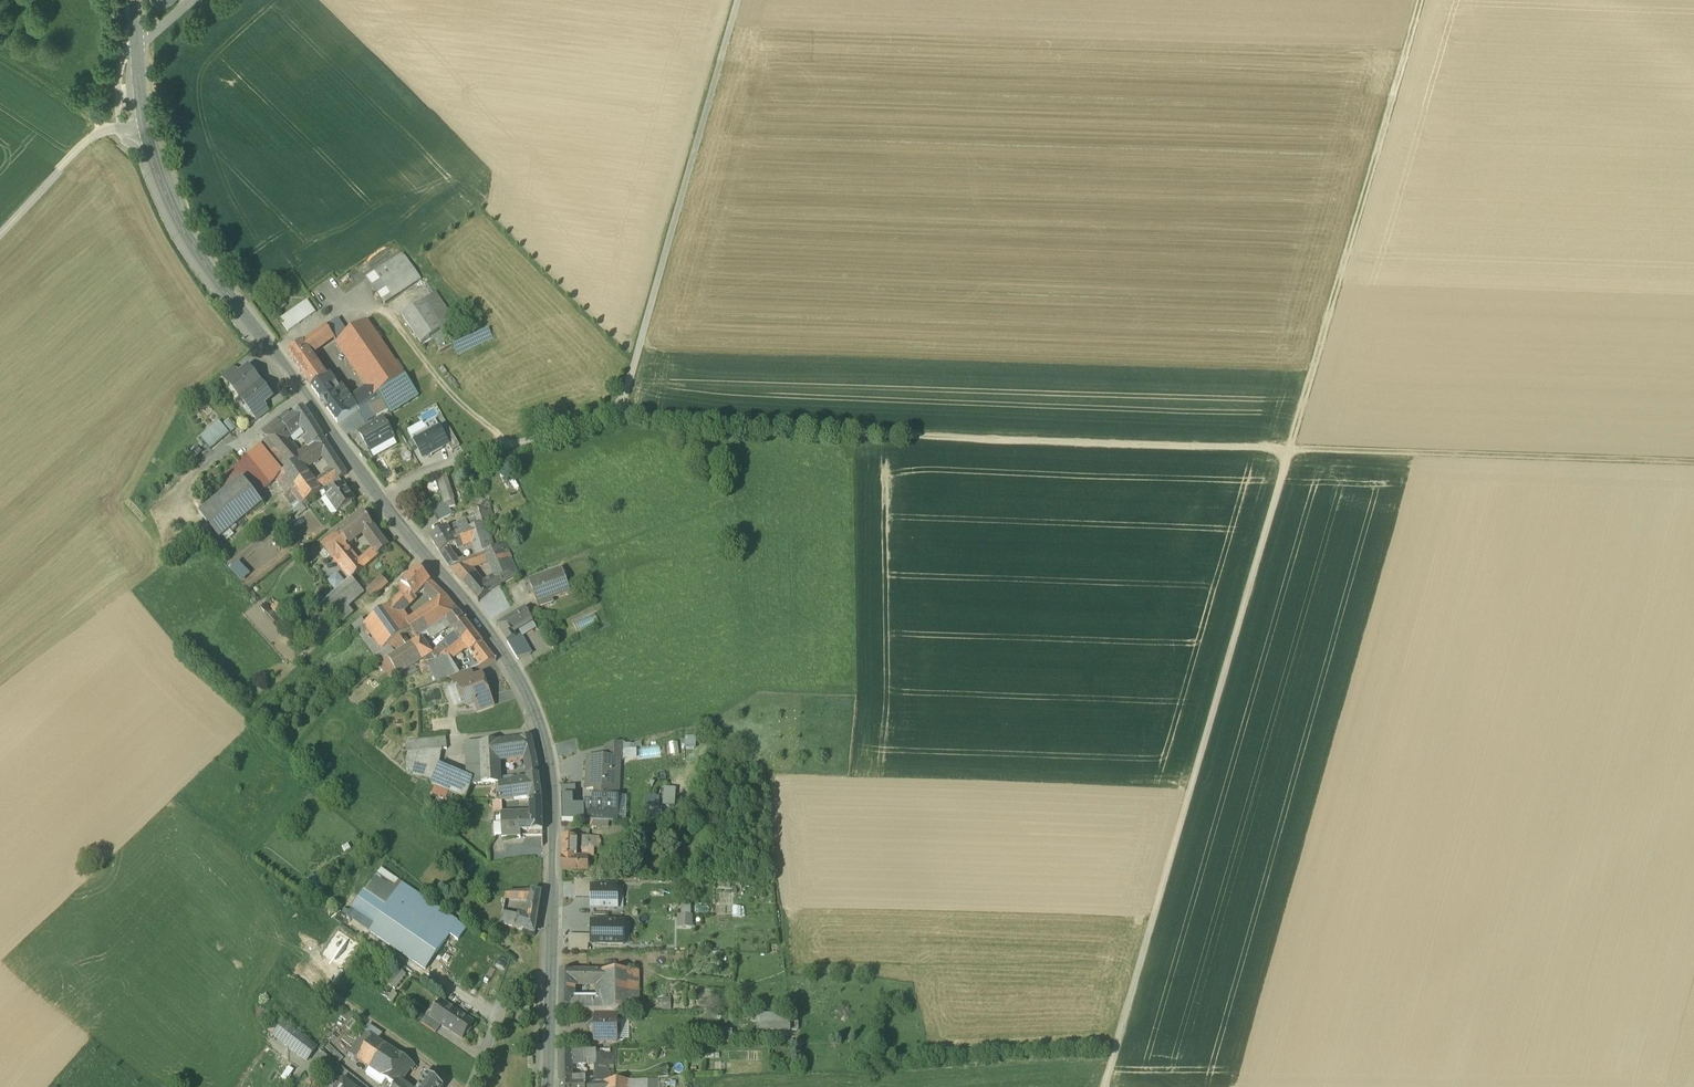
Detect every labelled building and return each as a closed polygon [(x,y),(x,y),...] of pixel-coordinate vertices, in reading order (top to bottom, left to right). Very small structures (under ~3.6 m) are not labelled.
[(403,253),(366,278),(372,285),(408,260),(403,253)] [(408,260),(372,285),(385,303),(406,289),(406,288),(421,278),(408,260)] [(435,292),(402,316),(421,343),(454,320),(435,292)] [(307,299),(279,318),(288,331),(316,312),(307,299)] [(378,327),(371,317),(366,321),(373,331),(378,327)] [(366,321),(337,343),(367,388),(374,397),(379,394),(405,377),(373,331),(366,321)] [(326,326),(301,343),(309,353),(333,337),(326,326)] [(489,330),(454,347),(458,356),(493,339),(489,330)] [(309,353),(301,343),(288,353),(312,387),(326,378),(309,353)] [(233,366),(222,375),(228,383),(231,381),(230,380),(239,373),(233,366)] [(239,373),(230,380),(231,381),(242,395),(260,381),(248,366),(239,373)] [(326,378),(312,387),(337,422),(338,422),(348,415),(342,405),(335,397),(341,392),(340,391),(341,391),(330,375),(326,378)] [(405,377),(379,394),(389,411),(415,393),(405,377)] [(260,381),(242,395),(253,409),(254,410),(262,403),(272,395),(260,381)] [(348,401),(342,405),(348,415),(357,409),(374,397),(367,388),(351,399),(348,401)] [(351,399),(344,389),(341,391),(340,391),(341,392),(348,401),(351,399)] [(341,392),(335,397),(342,405),(348,401),(341,392)] [(381,399),(370,406),(376,417),(388,410),(381,399)] [(262,403),(254,410),(253,409),(250,411),(257,419),(268,410),(262,403)] [(311,417),(303,406),(291,415),(282,423),(290,434),(299,426),(302,429),(304,428),(309,434),(318,428),(311,417)] [(287,410),(278,417),(282,423),(291,415),(287,410)] [(278,417),(256,435),(260,443),(260,442),(283,470),(297,459),(303,467),(322,455),(313,442),(308,445),(299,452),(292,443),(290,444),(285,438),(290,434),(282,423),(278,417)] [(236,427),(228,418),(221,423),(229,433),(236,427)] [(388,427),(383,419),(360,432),(370,450),(393,437),(391,432),(392,431),(389,426),(388,427)] [(219,420),(200,436),(210,449),(229,433),(221,423),(219,420)] [(414,444),(423,460),(450,445),(443,433),(435,420),(424,426),(426,430),(411,439),(414,444)] [(323,437),(318,428),(309,434),(322,455),(323,456),(328,463),(337,457),(323,437)] [(443,433),(450,445),(452,450),(460,446),(450,429),(443,433)] [(309,434),(305,437),(305,440),(308,445),(313,442),(309,434)] [(283,470),(260,442),(260,443),(248,455),(270,483),(275,478),(274,477),(283,470)] [(248,455),(220,477),(228,487),(241,476),(256,495),(270,483),(248,455)] [(330,466),(324,469),(326,473),(318,479),(313,482),(320,490),(327,485),(337,478),(338,479),(338,478),(347,473),(337,457),(328,463),(330,466)] [(297,459),(283,470),(306,501),(320,490),(303,467),(297,459)] [(306,501),(283,470),(274,477),(275,478),(282,488),(285,495),(288,498),(283,502),(291,512),(301,504),(306,501)] [(454,500),(446,475),(436,478),(444,502),(444,503),(445,502),(454,500)] [(242,478),(199,512),(219,538),(263,503),(242,478)] [(337,478),(327,485),(331,491),(342,484),(338,478),(338,479),(337,478)] [(331,491),(326,495),(338,512),(354,500),(343,484),(342,484),(331,491)] [(494,520),(488,500),(482,502),(482,504),(479,508),(474,510),(476,517),(479,525),(485,523),(494,520)] [(445,502),(444,503),(444,502),(432,508),(439,520),(452,514),(445,502)] [(301,504),(291,512),(295,517),(306,509),(301,504)] [(371,526),(363,514),(339,532),(347,544),(362,532),(371,526)] [(503,518),(488,523),(492,536),(499,533),(497,526),(505,524),(513,520),(511,515),(503,517),(503,518)] [(476,517),(467,521),(469,528),(479,525),(476,517)] [(467,521),(446,528),(451,535),(469,528),(467,521)] [(519,527),(517,521),(509,524),(511,530),(519,527)] [(479,525),(469,528),(472,539),(473,542),(477,556),(487,552),(494,549),(485,523),(479,525)] [(387,547),(371,526),(362,532),(374,549),(378,554),(387,547)] [(446,528),(430,538),(440,553),(449,548),(456,544),(451,535),(446,528)] [(469,528),(451,535),(456,544),(457,548),(473,542),(472,539),(469,528)] [(339,532),(322,546),(351,578),(362,568),(357,562),(344,546),(347,544),(339,532)] [(494,549),(487,552),(491,561),(493,566),(507,560),(501,546),(494,549)] [(449,548),(440,553),(445,560),(454,557),(449,548)] [(374,549),(357,562),(362,568),(378,554),(374,549)] [(477,556),(462,561),(457,563),(449,567),(454,573),(469,568),(491,561),(487,552),(477,556)] [(454,557),(445,560),(449,567),(457,563),(455,559),(454,557)] [(507,560),(493,566),(497,575),(502,584),(517,575),(511,560),(507,560)] [(250,576),(238,563),(231,569),(243,582),(250,576)] [(416,567),(396,588),(401,594),(392,603),(399,613),(407,604),(408,604),(423,589),(430,581),(416,567)] [(482,585),(469,568),(454,573),(477,601),(488,592),(482,585)] [(337,570),(327,579),(336,589),(346,580),(337,570)] [(563,572),(530,584),(533,593),(539,610),(554,604),(553,601),(571,595),(563,572)] [(497,575),(482,585),(488,592),(490,591),(502,584),(497,575)] [(388,584),(380,576),(374,582),(381,590),(388,584)] [(351,578),(325,600),(335,612),(343,621),(352,613),(347,607),(364,592),(351,578)] [(446,596),(430,581),(423,589),(436,602),(407,624),(407,625),(411,629),(410,630),(416,639),(429,631),(430,631),(451,617),(459,612),(446,597),(446,596)] [(374,582),(365,590),(372,598),(381,590),(374,582)] [(319,606),(329,617),(335,612),(325,600),(319,606)] [(365,623),(363,624),(364,626),(374,639),(382,650),(400,637),(410,630),(411,629),(407,625),(407,624),(399,613),(392,603),(365,623)] [(525,610),(497,626),(507,642),(515,639),(512,632),(517,630),(532,621),(525,610)] [(473,631),(459,612),(451,617),(458,628),(456,630),(456,633),(458,635),(462,640),(473,631)] [(361,618),(352,625),(357,631),(364,626),(363,624),(365,623),(361,618)] [(531,654),(517,630),(512,632),(515,639),(507,642),(517,659),(531,654)] [(416,639),(411,642),(422,659),(423,658),(429,655),(430,653),(435,660),(446,653),(446,654),(462,640),(458,635),(446,644),(444,642),(440,645),(430,631),(429,631),(416,639)] [(473,631),(462,640),(446,654),(449,659),(467,646),(476,659),(482,665),(496,661),(473,631)] [(405,645),(404,644),(400,637),(382,650),(376,654),(373,657),(378,663),(387,657),(405,645)] [(562,638),(551,645),(554,650),(566,644),(562,638)] [(374,639),(368,643),(376,654),(382,650),(374,639)] [(405,645),(387,657),(397,673),(422,659),(411,642),(411,641),(405,645)] [(435,660),(430,663),(439,675),(444,672),(447,678),(452,676),(458,674),(455,666),(449,659),(446,654),(446,653),(435,660)] [(458,674),(452,676),(455,686),(459,685),(458,684),(474,679),(471,669),(468,670),(458,674)] [(474,679),(458,684),(459,685),(466,705),(475,702),(489,697),(490,697),(483,676),(474,679)] [(374,688),(368,693),(371,697),(377,692),(374,688)] [(489,697),(475,702),(478,711),(492,706),(489,697)] [(530,736),(498,741),(499,760),(525,756),(527,767),(537,766),(531,736),(530,736)] [(446,738),(406,742),(407,752),(441,749),(446,749),(446,738)] [(498,741),(481,742),(482,774),(482,784),(500,783),(499,760),(498,741)] [(481,742),(467,742),(469,775),(482,774),(481,742)] [(624,742),(605,746),(604,759),(619,759),(619,760),(623,761),(624,742)] [(659,748),(637,750),(638,760),(660,758),(659,748)] [(441,749),(407,752),(406,762),(415,763),(438,764),(441,749)] [(604,759),(588,759),(587,790),(598,790),(598,798),(618,798),(619,760),(619,759),(604,759)] [(415,763),(406,762),(406,770),(413,771),(415,763)] [(469,779),(438,764),(415,763),(413,771),(412,773),(434,780),(432,784),(435,785),(452,792),(464,797),(465,797),(471,784),(469,784),(469,779)] [(537,766),(527,767),(527,777),(527,782),(511,784),(513,799),(530,798),(530,801),(541,800),(537,766)] [(482,774),(469,775),(469,779),(469,784),(471,784),(482,784),(482,774)] [(511,784),(498,786),(499,801),(513,799),(511,784)] [(449,800),(452,792),(435,785),(432,793),(449,800)] [(573,787),(561,787),(562,797),(573,797),(573,787)] [(664,789),(663,806),(675,806),(676,789),(664,789)] [(584,807),(574,807),(573,797),(562,797),(562,798),(562,822),(584,822),(584,807)] [(598,798),(594,797),(593,802),(591,806),(584,805),(584,807),(584,822),(590,822),(617,823),(618,798),(598,798)] [(657,822),(657,808),(654,808),(654,799),(647,798),(645,821),(657,822)] [(530,801),(530,815),(519,815),(520,832),(525,832),(542,832),(541,800),(530,801)] [(519,815),(504,815),(504,812),(501,812),(501,827),(502,839),(521,838),(520,832),(519,815)] [(583,860),(572,860),(572,854),(575,854),(576,838),(562,837),(561,871),(588,872),(589,858),(583,858),(583,860)] [(589,838),(579,838),(579,849),(588,849),(589,838)] [(458,922),(381,869),(353,909),(375,924),(373,927),(370,932),(425,970),(449,935),(458,923),(458,922)] [(591,880),(574,880),(574,897),(591,897),(591,886),(591,880)] [(618,886),(591,886),(591,897),(591,909),(618,909),(618,886)] [(532,891),(507,893),(506,897),(530,900),(540,901),(541,893),(532,891)] [(527,917),(516,915),(515,928),(535,934),(540,901),(530,900),(527,917)] [(516,915),(502,912),(500,923),(515,928),(516,915)] [(693,929),(694,916),(678,915),(678,928),(693,929)] [(624,922),(592,921),(592,935),(592,944),(624,944),(624,922)] [(466,929),(458,923),(449,935),(458,941),(466,929)] [(370,933),(367,938),(380,947),(383,943),(370,933)] [(592,935),(569,935),(569,951),(592,951),(592,944),(592,935)] [(397,990),(406,973),(399,969),(390,986),(397,990)] [(627,972),(628,1011),(640,1011),(639,971),(627,972)] [(596,972),(560,972),(559,997),(571,997),(571,988),(576,988),(576,984),(596,984),(596,972)] [(616,972),(596,972),(596,984),(596,994),(604,994),(617,993),(616,972)] [(627,972),(616,972),(617,993),(604,994),(604,999),(604,1001),(604,1011),(604,1012),(615,1012),(628,1011),(627,972)] [(571,997),(559,997),(559,1011),(572,1011),(572,1004),(572,997),(571,997)] [(671,998),(663,998),(663,1010),(671,1010),(671,998)] [(599,1001),(594,1004),(572,1004),(572,1011),(595,1011),(597,1011),(604,1011),(604,1001),(599,1001)] [(473,1023),(441,1002),(431,1016),(434,1018),(434,1019),(442,1024),(463,1038),(473,1023)] [(431,1016),(428,1014),(421,1023),(436,1033),(442,1024),(434,1019),(434,1018),(431,1016)] [(790,1016),(756,1016),(756,1031),(790,1031),(790,1016)] [(595,1018),(594,1018),(594,1026),(592,1026),(590,1026),(589,1027),(588,1028),(588,1029),(589,1031),(590,1032),(591,1033),(594,1033),(593,1040),(615,1041),(616,1019),(614,1019),(595,1018)] [(620,1020),(619,1038),(630,1038),(630,1020),(620,1020)] [(275,1036),(307,1061),(316,1048),(284,1024),(275,1036)] [(412,1062),(364,1031),(349,1054),(355,1059),(383,1078),(395,1085),(396,1086),(399,1082),(408,1067),(412,1070),(414,1068),(415,1069),(417,1067),(412,1062)] [(732,1034),(718,1034),(718,1045),(733,1044),(732,1034)] [(610,1055),(596,1055),(596,1060),(595,1080),(592,1080),(592,1083),(604,1082),(605,1082),(616,1082),(617,1048),(611,1048),(610,1055)] [(596,1051),(584,1052),(584,1063),(587,1063),(587,1061),(596,1060),(596,1055),(596,1051)] [(569,1053),(559,1053),(559,1078),(571,1078),(571,1064),(584,1063),(584,1052),(569,1053)] [(383,1078),(355,1059),(350,1066),(378,1085),(383,1078)] [(428,1074),(420,1086),(422,1086),(443,1086),(428,1074)]
